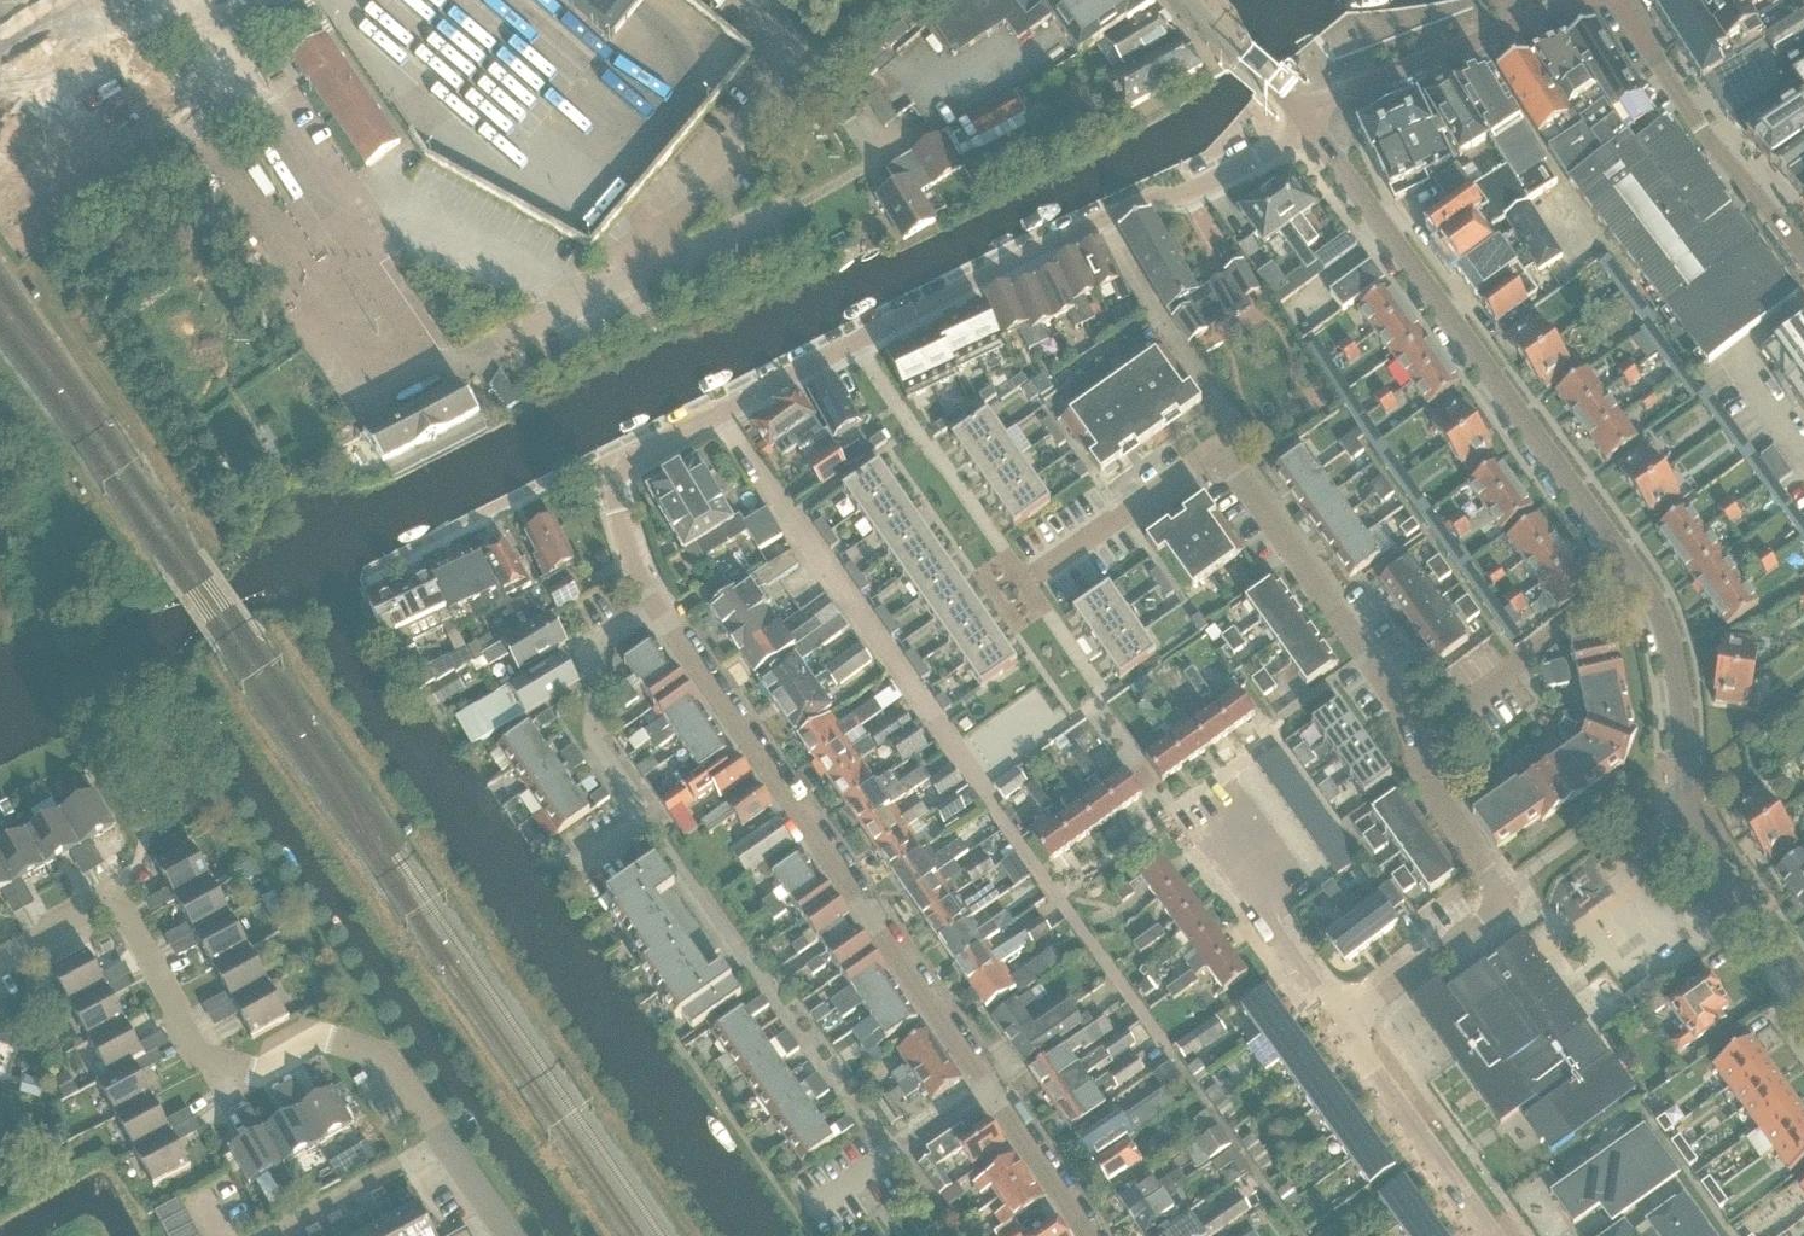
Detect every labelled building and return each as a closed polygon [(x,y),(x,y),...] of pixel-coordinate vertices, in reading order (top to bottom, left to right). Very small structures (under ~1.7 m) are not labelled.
[(612,38),(644,0),(567,0),(612,38)] [(1127,27),(1156,7),(1149,0),(1054,0),(1046,7),(1044,4),(1025,17),(1013,0),(954,0),(931,21),(933,23),(978,93),(1065,36),(1078,56),(1124,22),(1127,27)] [(1728,49),(1717,33),(1713,27),(1710,29),(1691,0),(1651,0),(1701,79),(1725,115),(1750,98),(1748,95),(1753,91),(1750,87),(1749,87),(1735,66),(1729,55),(1731,54),(1728,49)] [(1709,15),(1716,11),(1726,26),(1717,33),(1728,49),(1731,54),(1732,56),(1761,37),(1763,36),(1755,23),(1739,0),(1700,0),(1709,15)] [(1753,11),(1774,0),(1745,0),(1753,11)] [(1803,35),(1803,0),(1795,0),(1792,2),(1780,9),(1770,14),(1758,20),(1758,21),(1755,23),(1763,36),(1761,37),(1763,40),(1765,40),(1771,49),(1773,54),(1791,42),(1792,43),(1803,35)] [(1792,2),(1791,0),(1775,0),(1780,9),(1792,2)] [(1107,41),(1126,69),(1179,39),(1181,37),(1156,7),(1127,27),(1120,32),(1107,41)] [(1641,94),(1595,20),(1565,37),(1615,117),(1628,135),(1638,148),(1663,129),(1660,124),(1663,121),(1642,95),(1644,94),(1643,93),(1641,94)] [(1792,43),(1791,42),(1773,54),(1771,49),(1765,40),(1763,40),(1761,37),(1732,56),(1731,54),(1729,55),(1735,66),(1749,87),(1750,87),(1753,91),(1748,95),(1750,98),(1725,115),(1747,137),(1781,113),(1803,97),(1792,80),(1803,73),(1803,35),(1792,43)] [(400,142),(326,36),(293,58),(367,165),(400,142)] [(1203,67),(1181,38),(1181,37),(1179,39),(1126,69),(1107,80),(1126,111),(1203,67)] [(1556,96),(1568,114),(1558,120),(1567,134),(1548,147),(1569,179),(1628,135),(1615,117),(1565,37),(1534,50),(1562,92),(1556,96)] [(1529,52),(1497,66),(1539,133),(1558,120),(1568,114),(1556,96),(1529,52)] [(1486,205),(1486,206),(1493,217),(1501,212),(1504,217),(1528,202),(1557,183),(1487,70),(1455,84),(1507,166),(1476,187),(1486,204),(1487,205),(1486,205)] [(1747,137),(1770,161),(1771,161),(1803,138),(1803,73),(1792,80),(1803,97),(1781,113),(1747,137)] [(1426,100),(1460,156),(1487,140),(1453,83),(1451,84),(1427,99),(1426,100)] [(1025,113),(1014,93),(965,120),(976,140),(1025,113)] [(1438,167),(1451,161),(1441,140),(1442,139),(1437,127),(1436,128),(1435,125),(1430,128),(1417,99),(1359,127),(1365,140),(1364,141),(1366,144),(1367,143),(1373,156),(1379,168),(1378,168),(1385,182),(1386,182),(1390,190),(1391,190),(1395,199),(1428,184),(1423,174),(1434,169),(1435,171),(1439,169),(1438,167)] [(846,103),(826,115),(835,129),(854,117),(846,103)] [(976,140),(965,120),(948,129),(963,156),(980,147),(976,140)] [(1663,129),(1638,148),(1701,230),(1732,206),(1666,120),(1663,122),(1663,121),(1660,124),(1663,129)] [(897,186),(878,197),(904,239),(936,219),(920,193),(962,167),(942,134),(933,140),(886,168),(897,186)] [(1628,135),(1569,179),(1651,290),(1741,218),(1732,206),(1701,230),(1638,148),(1628,135)] [(1787,179),(1803,167),(1803,138),(1771,161),(1770,161),(1787,179)] [(1434,181),(1451,205),(1474,188),(1457,164),(1434,181)] [(1787,179),(1803,198),(1803,167),(1787,179)] [(1277,184),(1266,192),(1307,249),(1318,241),(1301,219),(1316,208),(1313,204),(1316,201),(1308,190),(1305,192),(1291,173),(1289,175),(1284,174),(1278,179),(1277,184)] [(1437,240),(1486,204),(1474,188),(1451,205),(1425,224),(1437,240)] [(1244,204),(1244,208),(1240,211),(1264,243),(1279,232),(1297,257),(1307,249),(1266,192),(1257,199),(1253,198),(1244,204)] [(1562,256),(1528,202),(1504,217),(1539,271),(1562,256)] [(1199,291),(1151,211),(1119,228),(1167,310),(1190,344),(1200,339),(1199,338),(1248,309),(1243,299),(1242,300),(1227,274),(1199,291)] [(1447,248),(1444,250),(1457,268),(1496,239),(1477,214),(1441,240),(1447,248)] [(1667,308),(1756,238),(1741,218),(1651,290),(1656,297),(1647,304),(1647,305),(1658,296),(1667,308)] [(1098,290),(1111,284),(1119,300),(1129,295),(1101,237),(1078,248),(1098,290)] [(1350,251),(1341,238),(1315,257),(1324,270),(1350,251)] [(1658,296),(1647,305),(1696,370),(1798,293),(1756,238),(1667,308),(1658,296)] [(1518,267),(1499,240),(1458,270),(1478,297),(1518,267)] [(1085,296),(1098,290),(1078,248),(1054,260),(1057,267),(1058,266),(1086,324),(1096,319),(1085,296)] [(1611,277),(1620,270),(1609,256),(1600,263),(1611,277)] [(1242,261),(1225,271),(1227,274),(1242,300),(1243,299),(1259,290),(1242,261)] [(1272,263),(1258,274),(1274,296),(1289,285),(1272,263)] [(1384,281),(1371,263),(1330,292),(1343,310),(1384,281)] [(1075,328),(1086,324),(1058,266),(1057,267),(1035,277),(1055,319),(1068,313),(1075,328)] [(1480,301),(1497,324),(1498,323),(1497,322),(1537,293),(1521,271),(1480,301)] [(1035,277),(1012,288),(1039,345),(1049,341),(1042,325),(1055,319),(1035,277)] [(1005,334),(1019,328),(1029,350),(1039,345),(1012,288),(1009,281),(985,293),(1005,334)] [(1356,308),(1374,333),(1406,310),(1388,285),(1356,308)] [(968,310),(958,315),(979,359),(1003,348),(982,303),(980,304),(979,304),(977,304),(978,305),(969,309),(969,308),(967,309),(968,310)] [(1649,322),(1655,317),(1644,303),(1635,310),(1646,324),(1649,322)] [(1127,305),(1111,312),(1118,327),(1133,320),(1127,305)] [(1392,358),(1424,334),(1406,310),(1374,333),(1392,358)] [(1525,362),(1555,340),(1540,320),(1539,322),(1533,314),(1507,333),(1512,341),(1510,342),(1525,362)] [(956,370),(979,359),(958,315),(956,316),(956,315),(954,316),(946,320),(946,319),(944,320),(944,321),(934,326),(957,376),(958,376),(956,370)] [(1761,350),(1803,412),(1803,320),(1761,350)] [(1651,342),(1660,336),(1649,322),(1646,324),(1640,328),(1651,342)] [(912,343),(933,387),(957,376),(934,326),(933,327),(935,332),(925,336),(925,335),(923,336),(923,337),(915,341),(915,340),(913,341),(914,342),(912,343)] [(1392,358),(1410,382),(1442,359),(1424,334),(1392,358)] [(1307,357),(1316,351),(1305,336),(1297,343),(1307,357)] [(1349,339),(1338,347),(1350,363),(1361,355),(1349,339)] [(1570,361),(1555,340),(1525,362),(1540,383),(1542,381),(1547,389),(1573,369),(1568,362),(1570,361)] [(933,387),(912,343),(902,348),(901,347),(900,348),(892,352),(891,351),(889,352),(890,353),(888,354),(909,399),(933,387)] [(1668,365),(1677,359),(1666,345),(1657,351),(1668,365)] [(1163,346),(1113,382),(1151,436),(1202,400),(1163,346)] [(1460,384),(1442,359),(1410,382),(1428,407),(1460,384)] [(1624,378),(1635,370),(1629,362),(1618,370),(1624,378)] [(1604,391),(1587,368),(1555,392),(1572,415),(1604,391)] [(1624,378),(1629,386),(1640,378),(1635,370),(1624,378)] [(1016,391),(1028,383),(1022,375),(1010,383),(1016,391)] [(490,386),(506,411),(521,400),(505,376),(490,386)] [(1044,376),(1031,383),(1039,395),(1042,399),(1054,390),(1044,376)] [(1692,397),(1701,391),(1690,376),(1681,383),(1692,397)] [(1325,383),(1336,398),(1344,391),(1334,377),(1325,383)] [(808,394),(832,438),(859,424),(834,379),(808,394)] [(1101,472),(1151,436),(1113,382),(1062,418),(1101,472)] [(1023,389),(1031,401),(1039,395),(1031,383),(1023,389)] [(364,436),(384,462),(415,446),(417,450),(449,433),(447,429),(479,413),(460,384),(364,436)] [(980,396),(985,404),(997,396),(992,388),(980,396)] [(1386,389),(1375,397),(1386,413),(1397,405),(1386,389)] [(1344,391),(1336,398),(1347,412),(1355,406),(1344,391)] [(1572,415),(1589,438),(1621,414),(1604,391),(1572,415)] [(823,436),(820,437),(796,392),(777,403),(781,410),(755,425),(768,449),(776,444),(783,456),(797,448),(798,450),(810,444),(816,455),(802,463),(815,486),(842,471),(823,436)] [(1640,401),(1646,409),(1657,401),(1652,393),(1640,401)] [(1713,414),(1722,407),(1711,393),(1703,400),(1713,414)] [(1447,446),(1477,424),(1463,403),(1461,405),(1455,398),(1429,417),(1434,424),(1432,425),(1447,446)] [(948,418),(954,426),(965,418),(960,410),(948,418)] [(1003,435),(987,413),(950,438),(967,461),(1003,435)] [(1621,414),(1589,438),(1607,461),(1639,437),(1621,414)] [(1364,437),(1373,430),(1362,416),(1353,423),(1364,437)] [(1050,435),(1058,429),(1050,417),(1042,423),(1050,435)] [(954,426),(948,418),(937,426),(942,433),(954,426)] [(1464,465),(1469,472),(1496,453),(1490,446),(1492,444),(1477,424),(1447,446),(1462,466),(1464,465)] [(1058,429),(1050,435),(1058,446),(1066,440),(1058,429)] [(882,434),(871,442),(876,450),(887,442),(882,434)] [(1346,451),(1358,442),(1352,434),(1340,443),(1346,451)] [(1003,435),(967,461),(982,483),(1018,457),(1003,435)] [(1735,443),(1746,457),(1755,450),(1744,436),(1735,443)] [(1346,451),(1353,460),(1365,451),(1358,442),(1346,451)] [(1635,492),(1665,470),(1650,450),(1649,451),(1643,444),(1617,463),(1622,471),(1620,472),(1635,492)] [(1319,470),(1304,448),(1273,471),(1289,492),(1319,470)] [(1757,471),(1766,465),(1755,450),(1746,457),(1757,471)] [(1764,459),(1770,467),(1782,458),(1776,450),(1764,459)] [(997,504),(1034,479),(1018,457),(982,483),(997,504)] [(748,533),(742,524),(746,522),(741,514),(734,518),(698,458),(682,468),(677,466),(670,470),(679,485),(680,493),(706,537),(696,543),(705,558),(748,533)] [(1776,475),(1788,465),(1782,458),(1770,467),(1776,475)] [(1467,483),(1484,507),(1516,484),(1499,460),(1467,483)] [(1385,468),(1396,482),(1405,476),(1394,461),(1385,468)] [(1090,473),(1082,462),(1073,467),(1082,479),(1090,473)] [(895,488),(879,465),(842,491),(858,514),(895,488)] [(1776,475),(1782,482),(1794,473),(1788,465),(1776,475)] [(665,473),(664,478),(647,489),(684,550),(696,543),(706,537),(680,493),(679,485),(670,470),(665,473)] [(1319,470),(1289,492),(1304,514),(1335,491),(1319,470)] [(1680,491),(1665,470),(1635,492),(1650,513),(1652,511),(1657,518),(1683,499),(1678,492),(1680,491)] [(1782,482),(1787,490),(1800,481),(1794,473),(1782,482)] [(1376,494),(1389,485),(1383,476),(1370,485),(1376,494)] [(1405,476),(1396,482),(1407,496),(1416,490),(1405,476)] [(1050,501),(1034,479),(997,504),(1013,527),(1050,501)] [(1534,507),(1516,484),(1484,507),(1502,531),(1534,507)] [(1389,485),(1376,494),(1383,502),(1395,493),(1389,485)] [(873,535),(910,510),(895,488),(858,514),(873,535)] [(1774,494),(1785,508),(1793,502),(1783,488),(1774,494)] [(1304,514),(1319,535),(1350,513),(1335,491),(1304,514)] [(1176,517),(1214,571),(1244,550),(1205,496),(1176,517)] [(1718,507),(1724,515),(1736,507),(1730,499),(1718,507)] [(1803,517),(1803,516),(1793,502),(1785,508),(1796,523),(1803,517)] [(1655,529),(1673,553),(1705,530),(1687,505),(1655,529)] [(1736,507),(1724,515),(1730,524),(1742,515),(1736,507)] [(767,509),(746,522),(742,524),(748,533),(759,551),(783,536),(767,509)] [(925,531),(910,510),(873,535),(889,557),(925,531)] [(1350,513),(1319,535),(1335,556),(1365,534),(1350,513)] [(1459,514),(1449,522),(1460,538),(1471,530),(1459,514)] [(1507,540),(1524,563),(1556,539),(1539,516),(1507,540)] [(1193,587),(1214,571),(1176,517),(1146,538),(1158,554),(1165,549),(1193,587)] [(576,561),(554,519),(550,521),(545,518),(538,522),(538,527),(527,533),(534,545),(530,547),(546,577),(541,580),(557,609),(580,596),(571,579),(566,582),(560,569),(576,561)] [(1413,519),(1401,528),(1407,536),(1419,527),(1413,519)] [(1438,540),(1446,534),(1436,520),(1427,526),(1438,540)] [(814,528),(822,539),(831,533),(822,522),(814,528)] [(1705,530),(1673,553),(1691,578),(1723,555),(1705,530)] [(889,557),(904,579),(941,553),(925,531),(889,557)] [(839,545),(831,533),(822,539),(830,551),(839,545)] [(1335,556),(1350,578),(1381,556),(1365,534),(1335,556)] [(1446,534),(1438,540),(1448,555),(1457,548),(1446,534)] [(1524,563),(1541,586),(1573,563),(1556,539),(1524,563)] [(529,586),(505,540),(481,553),(500,590),(498,591),(520,631),(541,619),(527,594),(513,602),(509,596),(529,586)] [(1761,566),(1772,558),(1766,550),(1755,558),(1761,566)] [(498,591),(500,590),(481,553),(455,564),(473,603),(476,610),(487,605),(484,598),(498,591)] [(709,609),(737,651),(739,654),(780,626),(781,627),(765,604),(771,600),(762,588),(766,585),(767,587),(798,566),(789,553),(761,573),(709,609)] [(956,575),(941,553),(904,579),(919,601),(956,575)] [(1691,578),(1709,603),(1741,579),(1723,555),(1691,578)] [(1433,573),(1445,565),(1439,556),(1427,565),(1433,573)] [(1425,579),(1410,558),(1381,580),(1395,600),(1425,579)] [(1767,574),(1778,566),(1772,558),(1761,566),(1767,574)] [(1590,586),(1573,563),(1541,586),(1558,609),(1590,586)] [(455,564),(432,575),(450,614),(473,603),(455,564)] [(861,577),(853,565),(845,571),(853,583),(861,577)] [(1433,573),(1439,582),(1451,573),(1445,565),(1433,573)] [(1158,585),(1166,580),(1158,568),(1150,574),(1158,585)] [(432,575),(411,585),(433,632),(443,627),(442,624),(452,620),(449,614),(450,614),(432,575)] [(971,597),(956,575),(919,601),(935,622),(971,597)] [(1467,582),(1477,596),(1481,594),(1486,590),(1475,575),(1467,582)] [(861,594),(869,588),(861,577),(853,583),(861,594)] [(1276,578),(1267,584),(1245,600),(1261,621),(1291,599),(1276,578)] [(1425,579),(1395,600),(1410,620),(1439,599),(1425,579)] [(1741,579),(1709,603),(1727,628),(1759,604),(1741,579)] [(1166,597),(1174,591),(1166,580),(1158,585),(1166,597)] [(411,585),(391,594),(415,647),(416,646),(414,641),(433,632),(411,585)] [(707,585),(697,591),(706,603),(715,597),(707,585)] [(1109,586),(1073,611),(1089,634),(1125,608),(1109,586)] [(1481,594),(1477,596),(1488,610),(1497,604),(1486,590),(1481,594)] [(1515,591),(1505,599),(1516,615),(1527,606),(1515,591)] [(391,594),(370,604),(385,637),(397,631),(400,638),(398,639),(404,652),(415,647),(391,594)] [(1462,613),(1474,604),(1468,596),(1456,605),(1462,613)] [(950,644),(987,618),(971,597),(935,622),(950,644)] [(1261,621),(1276,643),(1307,621),(1291,599),(1261,621)] [(1410,620),(1424,641),(1454,619),(1439,599),(1410,620)] [(1474,604),(1462,613),(1467,621),(1480,613),(1474,604)] [(739,654),(740,654),(755,674),(792,649),(793,650),(843,615),(835,605),(788,638),(781,627),(780,626),(739,654)] [(1141,630),(1125,608),(1089,634),(1104,656),(1141,630)] [(884,609),(875,614),(884,626),(892,620),(884,609)] [(796,655),(759,680),(777,706),(814,680),(801,662),(851,627),(843,615),(793,650),(796,655)] [(1207,626),(1199,615),(1190,621),(1198,632),(1207,626)] [(566,643),(550,616),(518,636),(517,634),(483,654),(490,666),(510,653),(520,670),(566,643)] [(965,666),(1002,640),(987,618),(950,644),(965,666)] [(1454,619),(1424,641),(1439,661),(1468,640),(1454,619)] [(892,637),(900,631),(892,620),(884,626),(892,637)] [(1307,621),(1276,643),(1291,664),(1322,642),(1307,621)] [(1511,643),(1520,636),(1509,622),(1500,629),(1511,643)] [(1228,645),(1240,636),(1235,628),(1222,637),(1228,645)] [(1104,656),(1120,679),(1157,653),(1141,630),(1104,656)] [(1620,660),(1614,634),(1571,644),(1577,670),(1620,660)] [(1721,643),(1718,667),(1755,673),(1758,648),(1756,648),(1757,639),(1725,634),(1724,643),(1721,643)] [(1240,636),(1228,645),(1234,653),(1246,644),(1240,636)] [(982,688),(1018,663),(1002,640),(965,666),(982,688)] [(628,681),(633,688),(640,684),(670,663),(655,641),(625,662),(634,676),(628,681)] [(1291,664),(1307,686),(1338,664),(1322,642),(1291,664)] [(861,644),(825,669),(836,686),(872,660),(861,644)] [(467,649),(428,668),(435,681),(437,683),(455,672),(456,674),(475,662),(467,649)] [(906,658),(914,669),(923,663),(914,652),(906,658)] [(578,682),(562,656),(457,719),(473,746),(528,713),(528,712),(578,682)] [(419,690),(435,681),(428,668),(423,660),(408,669),(419,690)] [(1583,696),(1625,687),(1626,687),(1620,660),(1577,670),(1583,696)] [(1570,665),(1563,661),(1551,664),(1552,664),(1541,667),(1544,678),(1553,675),(1554,675),(1571,671),(1570,665)] [(686,684),(671,662),(670,663),(640,684),(655,706),(686,684)] [(931,675),(923,663),(914,669),(922,681),(931,675)] [(1755,673),(1718,667),(1714,692),(1716,693),(1715,702),(1747,706),(1749,698),(1751,698),(1755,673)] [(1202,699),(1211,693),(1193,668),(1185,674),(1202,699)] [(1258,688),(1270,679),(1264,671),(1252,679),(1258,688)] [(1557,687),(1568,684),(1573,677),(1571,671),(1554,675),(1553,675),(1544,678),(1546,688),(1556,685),(1557,687)] [(1270,679),(1258,688),(1264,696),(1276,687),(1270,679)] [(777,706),(796,732),(832,706),(814,680),(777,706)] [(621,697),(633,688),(628,681),(616,690),(621,697)] [(664,719),(657,724),(663,733),(670,728),(701,707),(702,706),(686,684),(655,706),(664,719)] [(1630,711),(1625,687),(1583,696),(1588,721),(1630,711)] [(621,697),(628,707),(640,698),(633,688),(621,697)] [(1239,691),(1215,708),(1232,731),(1256,714),(1239,691)] [(946,696),(938,702),(946,714),(954,708),(946,696)] [(798,736),(814,759),(846,737),(880,713),(872,701),(838,725),(830,714),(798,736)] [(1156,732),(1165,726),(1147,701),(1138,707),(1156,732)] [(1789,714),(1803,734),(1803,702),(1789,714)] [(1325,741),(1352,722),(1339,703),(1312,723),(1325,741)] [(670,728),(663,733),(669,741),(676,736),(685,749),(715,728),(701,707),(670,728)] [(1209,748),(1232,731),(1215,708),(1192,724),(1209,748)] [(1564,718),(1578,724),(1583,723),(1580,710),(1563,714),(1564,718)] [(550,711),(537,720),(543,728),(556,720),(550,711)] [(891,741),(913,726),(903,711),(899,714),(868,734),(874,742),(877,747),(879,749),(889,742),(891,741)] [(1582,739),(1581,739),(1606,774),(1621,764),(1624,765),(1637,729),(1634,728),(1630,711),(1588,721),(1582,739)] [(1169,741),(1186,764),(1209,748),(1192,724),(1183,712),(1160,729),(1169,741)] [(1778,732),(1770,720),(1753,733),(1761,744),(1778,732)] [(1325,741),(1339,759),(1366,740),(1352,722),(1325,741)] [(651,741),(663,733),(657,724),(645,732),(651,741)] [(545,746),(530,725),(498,746),(513,768),(545,746)] [(1568,742),(1578,734),(1575,730),(1561,725),(1558,727),(1568,742)] [(889,742),(904,764),(928,748),(922,739),(914,727),(913,726),(891,741),(889,742)] [(685,749),(700,771),(730,749),(715,728),(685,749)] [(651,741),(657,750),(669,741),(663,733),(651,741)] [(814,759),(830,781),(862,760),(877,749),(868,735),(852,746),(846,737),(814,759)] [(1561,754),(1586,789),(1606,774),(1581,739),(1561,754)] [(1379,759),(1366,740),(1339,759),(1352,778),(1379,759)] [(1146,758),(1162,781),(1186,764),(1169,741),(1146,758)] [(1542,753),(1535,744),(1525,751),(1536,765),(1540,762),(1542,753)] [(1293,753),(1299,761),(1310,753),(1304,745),(1293,753)] [(513,768),(528,790),(560,768),(545,746),(513,768)] [(567,763),(579,754),(574,746),(562,755),(567,763)] [(1255,763),(1264,775),(1287,758),(1278,747),(1255,763)] [(1522,767),(1531,769),(1536,765),(1525,751),(1516,757),(1522,767)] [(1096,779),(1098,778),(1080,753),(1070,760),(1087,782),(1088,784),(1096,779)] [(1316,761),(1310,753),(1299,761),(1305,769),(1316,761)] [(579,754),(567,763),(573,771),(586,763),(579,754)] [(1586,790),(1586,789),(1561,754),(1539,770),(1565,806),(1586,790)] [(684,783),(696,799),(713,788),(720,799),(752,777),(738,756),(736,758),(726,765),(721,758),(684,783)] [(1287,758),(1264,775),(1272,786),(1295,769),(1287,758)] [(1379,759),(1352,778),(1365,796),(1392,777),(1379,759)] [(877,782),(862,760),(830,781),(845,804),(877,782)] [(941,797),(963,783),(952,765),(930,780),(941,797)] [(676,776),(682,784),(694,776),(688,767),(676,776)] [(885,794),(877,782),(845,804),(861,827),(893,805),(931,778),(923,767),(885,794)] [(544,812),(575,790),(560,768),(528,790),(544,812)] [(1019,768),(995,786),(1005,800),(1030,782),(1019,768)] [(1272,786),(1280,797),(1303,780),(1295,769),(1272,786)] [(1515,782),(1540,817),(1543,821),(1565,806),(1539,770),(1518,784),(1516,781),(1515,782)] [(1496,789),(1497,781),(1490,771),(1481,778),(1491,792),(1496,789)] [(1126,772),(1103,788),(1120,812),(1143,795),(1126,772)] [(1478,795),(1486,796),(1491,792),(1481,778),(1471,785),(1478,795)] [(1088,784),(1087,782),(1071,793),(1080,805),(1097,829),(1120,812),(1103,788),(1096,779),(1088,784)] [(1303,780),(1280,797),(1288,808),(1311,791),(1303,780)] [(1324,797),(1336,789),(1330,780),(1318,789),(1324,797)] [(1519,832),(1540,817),(1515,782),(1494,797),(1519,832)] [(1025,789),(1043,814),(1052,807),(1034,783),(1025,789)] [(735,817),(743,826),(772,805),(758,785),(728,806),(702,824),(710,835),(735,817)] [(1735,814),(1750,834),(1780,812),(1765,792),(1763,793),(1757,786),(1731,806),(1737,813),(1735,814)] [(681,788),(662,802),(672,816),(692,802),(681,788)] [(604,789),(592,798),(598,806),(610,798),(604,789)] [(1342,797),(1336,789),(1324,797),(1330,805),(1342,797)] [(544,812),(559,833),(590,811),(575,790),(544,812)] [(80,846),(115,826),(95,791),(60,811),(80,846)] [(1288,808),(1296,819),(1319,802),(1311,791),(1288,808)] [(1416,811),(1401,791),(1372,812),(1386,832),(1416,811)] [(1080,805),(1071,793),(1060,801),(1069,813),(1056,822),(1073,845),(1097,829),(1080,805)] [(1494,797),(1473,813),(1498,848),(1519,832),(1494,797)] [(946,823),(964,810),(955,798),(937,810),(946,823)] [(901,817),(893,805),(861,827),(877,849),(908,827),(930,813),(923,802),(901,817)] [(1319,802),(1296,819),(1304,830),(1327,813),(1319,802)] [(60,811),(25,830),(45,866),(80,846),(60,811)] [(1416,811),(1386,832),(1401,853),(1431,832),(1416,811)] [(1780,812),(1750,834),(1764,855),(1766,853),(1772,860),(1798,841),(1793,834),(1795,833),(1780,812)] [(1304,830),(1312,841),(1335,825),(1327,813),(1304,830)] [(731,850),(747,874),(793,843),(777,819),(731,850)] [(1056,822),(1033,839),(1050,862),(1073,845),(1056,822)] [(1335,825),(1312,841),(1320,852),(1343,836),(1335,825)] [(917,840),(908,827),(877,849),(892,872),(929,847),(935,842),(928,832),(917,840)] [(1373,828),(1362,836),(1368,845),(1380,837),(1373,828)] [(0,845),(0,867),(10,885),(45,866),(25,830),(0,845)] [(1401,853),(1416,873),(1445,852),(1431,832),(1401,853)] [(1320,852),(1328,863),(1351,847),(1343,836),(1320,852)] [(1368,845),(1374,854),(1386,846),(1380,837),(1368,845)] [(929,847),(892,872),(908,895),(940,873),(939,872),(944,869),(971,850),(964,839),(936,858),(929,847)] [(1358,841),(1351,847),(1328,863),(1337,875),(1367,853),(1358,841)] [(213,880),(193,844),(156,865),(175,900),(213,880)] [(1803,883),(1803,851),(1775,871),(1791,893),(1803,883)] [(1416,873),(1430,893),(1459,872),(1445,852),(1416,873)] [(774,895),(763,903),(774,920),(787,911),(781,902),(788,897),(818,876),(803,854),(773,875),(782,888),(773,894),(774,895)] [(994,870),(986,857),(964,872),(972,884),(973,884),(994,870)] [(1148,885),(1157,899),(1180,882),(1164,859),(1141,876),(1148,885)] [(645,964),(639,967),(675,1019),(682,1015),(692,1029),(742,994),(723,967),(719,970),(710,957),(720,951),(656,860),(607,894),(617,908),(610,913),(645,964)] [(249,865),(241,870),(249,882),(256,877),(249,865)] [(10,885),(0,867),(0,891),(10,885)] [(1403,869),(1392,878),(1398,886),(1410,878),(1403,869)] [(972,884),(964,872),(947,883),(940,873),(908,895),(912,901),(923,917),(925,916),(955,895),(972,884)] [(834,897),(819,875),(818,876),(788,897),(803,918),(834,897)] [(1398,886),(1404,895),(1415,886),(1410,878),(1398,886)] [(175,900),(191,928),(195,935),(232,914),(213,880),(175,900)] [(1180,882),(1157,899),(1174,922),(1197,906),(1180,882)] [(1791,893),(1803,911),(1803,883),(1791,893)] [(1128,885),(1116,894),(1123,903),(1135,894),(1128,885)] [(1334,885),(1323,893),(1340,916),(1351,908),(1334,885)] [(1392,885),(1379,895),(1394,915),(1407,905),(1392,885)] [(963,906),(955,895),(925,916),(923,917),(939,940),(971,918),(999,898),(991,887),(963,906)] [(821,942),(820,940),(848,920),(849,922),(850,922),(849,920),(850,919),(834,897),(803,918),(820,943),(821,942)] [(1379,902),(1354,921),(1370,943),(1395,924),(1379,902)] [(939,940),(955,963),(986,941),(1021,917),(1011,904),(991,918),(993,921),(979,930),(971,918),(939,940)] [(1197,906),(1174,922),(1191,945),(1214,929),(1197,906)] [(195,935),(214,969),(251,949),(232,914),(195,935)] [(965,978),(970,985),(1002,963),(1021,950),(1032,942),(1033,944),(1051,931),(1043,919),(995,953),(986,941),(955,963),(965,978)] [(1345,962),(1370,943),(1354,921),(1329,940),(1345,962)] [(1134,944),(1141,953),(1166,936),(1159,926),(1134,944)] [(873,952),(858,931),(857,931),(856,929),(855,930),(856,932),(828,952),(827,950),(825,951),(842,974),(873,952)] [(1214,929),(1191,945),(1208,968),(1231,952),(1214,929)] [(1575,1136),(1601,1116),(1635,1091),(1610,1056),(1609,1057),(1585,1024),(1588,1022),(1525,935),(1488,962),(1454,986),(1447,975),(1427,990),(1412,1001),(1502,1125),(1515,1115),(1519,1112),(1551,1155),(1575,1137),(1575,1136)] [(792,947),(798,956),(810,947),(804,938),(792,947)] [(233,1004),(270,983),(251,949),(214,969),(233,1004)] [(1012,978),(1002,963),(970,985),(986,1008),(1012,991),(1017,997),(1062,966),(1051,950),(1012,978)] [(88,951),(51,970),(70,1006),(107,987),(88,951)] [(851,987),(842,994),(848,1002),(857,996),(888,974),(873,952),(842,974),(851,987)] [(1231,952),(1208,968),(1224,992),(1247,975),(1231,952)] [(807,967),(813,976),(825,968),(819,959),(807,967)] [(1167,990),(1174,999),(1198,981),(1192,972),(1167,990)] [(863,1005),(872,1018),(902,996),(888,975),(889,975),(888,974),(857,996),(848,1002),(854,1011),(863,1005)] [(1693,988),(1685,976),(1651,1000),(1660,1013),(1671,1005),(1687,1028),(1683,1030),(1686,1034),(1674,1043),(1681,1053),(1728,1020),(1724,1013),(1733,1006),(1711,975),(1693,988)] [(1638,1008),(1661,991),(1652,979),(1629,996),(1638,1008)] [(233,1004),(252,1039),(290,1018),(270,983),(233,1004)] [(70,1006),(79,1022),(89,1041),(125,1022),(107,987),(70,1006)] [(27,991),(23,1005),(35,1008),(39,994),(27,991)] [(842,994),(830,1002),(842,1019),(854,1011),(842,994)] [(1029,994),(993,1019),(1024,1063),(1081,1023),(1066,1002),(1056,1009),(1048,998),(1038,1005),(1029,994)] [(1285,1019),(1267,994),(1245,1010),(1263,1035),(1285,1019)] [(881,1031),(873,1037),(879,1046),(887,1039),(917,1018),(902,996),(872,1018),(881,1031)] [(750,1006),(756,1015),(767,1007),(762,999),(750,1006)] [(750,1006),(744,1010),(712,1032),(727,1054),(759,1032),(750,1019),(756,1015),(750,1006)] [(1105,1018),(1075,1039),(1082,1048),(1084,1052),(1114,1031),(1105,1018)] [(1174,1047),(1184,1061),(1225,1032),(1216,1018),(1174,1047)] [(1303,1044),(1285,1019),(1263,1035),(1281,1060),(1303,1044)] [(134,1062),(144,1057),(125,1022),(89,1041),(108,1076),(134,1062)] [(1103,1048),(1078,1066),(1044,1090),(1057,1110),(1092,1086),(1085,1077),(1089,1074),(1091,1077),(1098,1072),(1099,1074),(1115,1063),(1114,1061),(1137,1045),(1126,1030),(1102,1047),(1103,1048)] [(904,1067),(892,1075),(899,1086),(945,1055),(928,1031),(899,1050),(909,1066),(905,1068),(904,1067)] [(727,1054),(742,1076),(774,1054),(780,1049),(774,1041),(768,1045),(759,1032),(727,1054)] [(774,1041),(780,1049),(792,1041),(786,1033),(774,1041)] [(861,1045),(867,1054),(879,1046),(873,1037),(861,1045)] [(1730,1088),(1768,1060),(1752,1038),(1714,1066),(1730,1088)] [(1029,1070),(1044,1090),(1078,1066),(1070,1055),(1082,1048),(1075,1039),(1064,1046),(1029,1070)] [(780,1049),(786,1058),(798,1050),(792,1041),(780,1049)] [(1281,1060),(1299,1085),(1321,1069),(1303,1044),(1281,1060)] [(742,1076),(757,1097),(789,1075),(780,1062),(786,1058),(780,1049),(774,1054),(742,1076)] [(922,1084),(926,1090),(933,1100),(961,1080),(945,1055),(899,1086),(907,1097),(919,1089),(918,1087),(922,1084)] [(1135,1056),(1092,1086),(1057,1110),(1071,1130),(1106,1106),(1100,1097),(1112,1089),(1114,1091),(1145,1070),(1135,1056)] [(1745,1109),(1783,1081),(1768,1060),(1730,1088),(1745,1109)] [(108,1076),(96,1083),(114,1117),(153,1097),(134,1062),(108,1076)] [(1208,1076),(1199,1063),(1188,1070),(1197,1083),(1208,1076)] [(1299,1085),(1317,1110),(1339,1093),(1321,1069),(1299,1085)] [(757,1097),(772,1119),(804,1097),(810,1092),(804,1084),(798,1088),(789,1075),(757,1097)] [(804,1084),(810,1092),(822,1084),(817,1075),(804,1084)] [(26,1077),(21,1093),(41,1099),(46,1083),(26,1077)] [(1745,1109),(1759,1129),(1798,1102),(1783,1081),(1745,1109)] [(810,1092),(816,1100),(828,1092),(822,1084),(810,1092)] [(1216,1087),(1206,1095),(1216,1108),(1226,1101),(1216,1087)] [(249,1185),(354,1125),(332,1088),(228,1148),(249,1185)] [(1122,1120),(1114,1108),(1075,1135),(1090,1156),(1111,1141),(1116,1148),(1127,1139),(1174,1106),(1163,1091),(1122,1120)] [(772,1119),(787,1140),(819,1118),(809,1105),(816,1100),(810,1092),(804,1097),(772,1119)] [(1317,1110),(1335,1134),(1357,1118),(1339,1093),(1317,1110)] [(888,1096),(876,1103),(892,1126),(903,1118),(888,1096)] [(153,1097),(114,1117),(133,1152),(171,1132),(153,1097)] [(1226,1101),(1216,1108),(1225,1122),(1236,1114),(1226,1101)] [(1798,1102),(1759,1129),(1774,1150),(1803,1129),(1803,1110),(1798,1102)] [(1665,1134),(1674,1128),(1665,1116),(1656,1122),(1665,1134)] [(819,1118),(787,1140),(803,1162),(834,1140),(840,1136),(834,1128),(828,1131),(819,1118)] [(1335,1134),(1353,1159),(1375,1143),(1357,1118),(1335,1134)] [(847,1119),(834,1128),(840,1136),(853,1128),(847,1119)] [(962,1150),(972,1164),(1004,1141),(989,1120),(967,1135),(966,1134),(937,1154),(943,1162),(962,1150)] [(1679,1174),(1644,1126),(1551,1193),(1574,1224),(1607,1200),(1619,1217),(1679,1174)] [(1205,1160),(1229,1144),(1217,1127),(1194,1144),(1205,1160)] [(1774,1150),(1790,1172),(1803,1162),(1803,1129),(1774,1150)] [(171,1132),(133,1152),(152,1188),(190,1168),(171,1132)] [(1680,1155),(1689,1149),(1680,1136),(1671,1142),(1680,1155)] [(1263,1151),(1253,1137),(1242,1145),(1252,1158),(1263,1151)] [(1127,1139),(1116,1148),(1094,1163),(1116,1194),(1147,1173),(1149,1171),(1127,1139)] [(368,1143),(331,1164),(339,1178),(376,1157),(368,1143)] [(1375,1143),(1353,1159),(1371,1184),(1393,1168),(1375,1143)] [(1689,1149),(1680,1155),(1689,1167),(1698,1161),(1689,1149)] [(12,1172),(16,1156),(0,1151),(0,1168),(12,1172)] [(1263,1151),(1252,1158),(1261,1172),(1272,1164),(1263,1151)] [(943,1163),(943,1162),(937,1154),(936,1154),(920,1165),(940,1195),(952,1186),(939,1166),(943,1163)] [(982,1195),(987,1191),(992,1188),(999,1198),(1029,1178),(1014,1156),(975,1183),(982,1195)] [(1116,1194),(1130,1216),(1185,1178),(1179,1169),(1156,1185),(1147,1173),(1116,1194)] [(1043,1199),(1029,1178),(999,1198),(1006,1208),(996,1215),(1004,1226),(1043,1199)] [(1185,1178),(1130,1216),(1144,1235),(1146,1235),(1177,1215),(1167,1201),(1178,1193),(1174,1187),(1186,1179),(1185,1178)] [(1701,1184),(1710,1196),(1719,1190),(1710,1178),(1701,1184)] [(1400,1226),(1423,1210),(1405,1185),(1382,1201),(1400,1226)] [(1299,1200),(1289,1187),(1278,1195),(1288,1208),(1299,1200)] [(421,1207),(411,1189),(399,1195),(408,1212),(398,1218),(395,1219),(404,1235),(434,1235),(418,1208),(421,1207)] [(377,1230),(374,1231),(376,1235),(404,1235),(395,1219),(398,1218),(383,1190),(371,1197),(386,1224),(377,1230)] [(1727,1203),(1719,1190),(1710,1196),(1719,1209),(1727,1203)] [(1200,1231),(1203,1235),(1209,1235),(1249,1208),(1240,1195),(1196,1226),(1188,1232),(1179,1219),(1155,1235),(1193,1235),(1200,1231)] [(1684,1195),(1648,1221),(1656,1233),(1652,1235),(1714,1235),(1684,1195)] [(186,1211),(179,1199),(154,1212),(161,1225),(186,1211)] [(1299,1200),(1288,1208),(1298,1222),(1309,1214),(1299,1200)] [(1441,1234),(1423,1210),(1400,1226),(1408,1235),(1439,1235),(1441,1234)] [(186,1211),(161,1225),(167,1235),(170,1235),(193,1224),(186,1211)] [(377,1230),(367,1212),(355,1219),(365,1235),(376,1235),(374,1231),(377,1230)] [(340,1214),(328,1220),(337,1235),(352,1235),(340,1214)] [(1058,1222),(1038,1235),(1068,1235),(1058,1222)] [(193,1224),(170,1235),(200,1235),(193,1224)] [(1625,1224),(1608,1235),(1633,1235),(1625,1224)] [(318,1226),(306,1232),(308,1235),(324,1235),(318,1226)] [(1022,1226),(1008,1235),(1029,1235),(1022,1226)] [(467,1227),(451,1235),(472,1235),(467,1227)]
